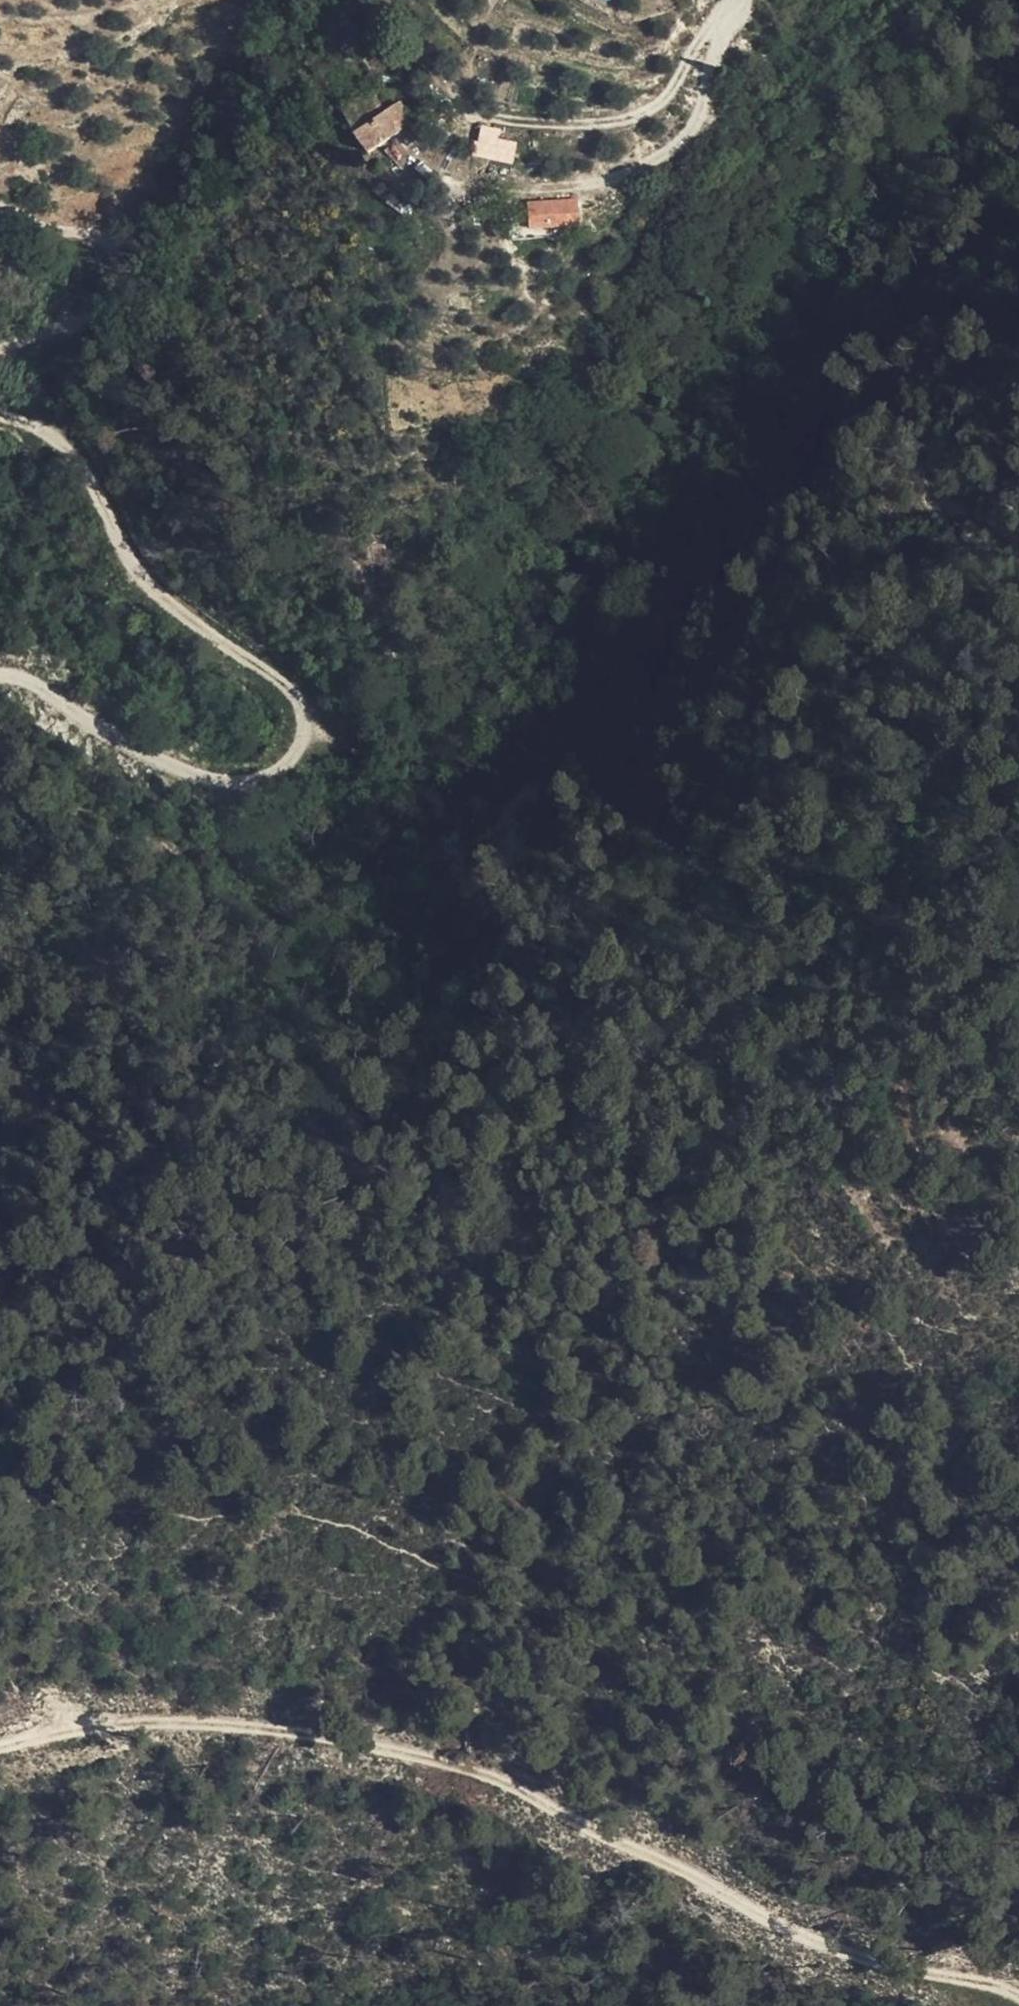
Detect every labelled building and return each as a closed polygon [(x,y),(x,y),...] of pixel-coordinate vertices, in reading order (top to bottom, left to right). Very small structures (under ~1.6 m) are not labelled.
[(369,78),(332,98),(343,122),(380,104),(369,78)] [(388,104),(399,125),(404,123),(396,100),(388,104)] [(355,147),(399,125),(388,104),(386,101),(380,104),(343,122),(355,147)] [(521,155),(486,144),(482,156),(502,162),(501,169),(517,173),(521,155)] [(574,203),(526,199),(524,225),(539,226),(540,223),(573,225),(574,203)]
